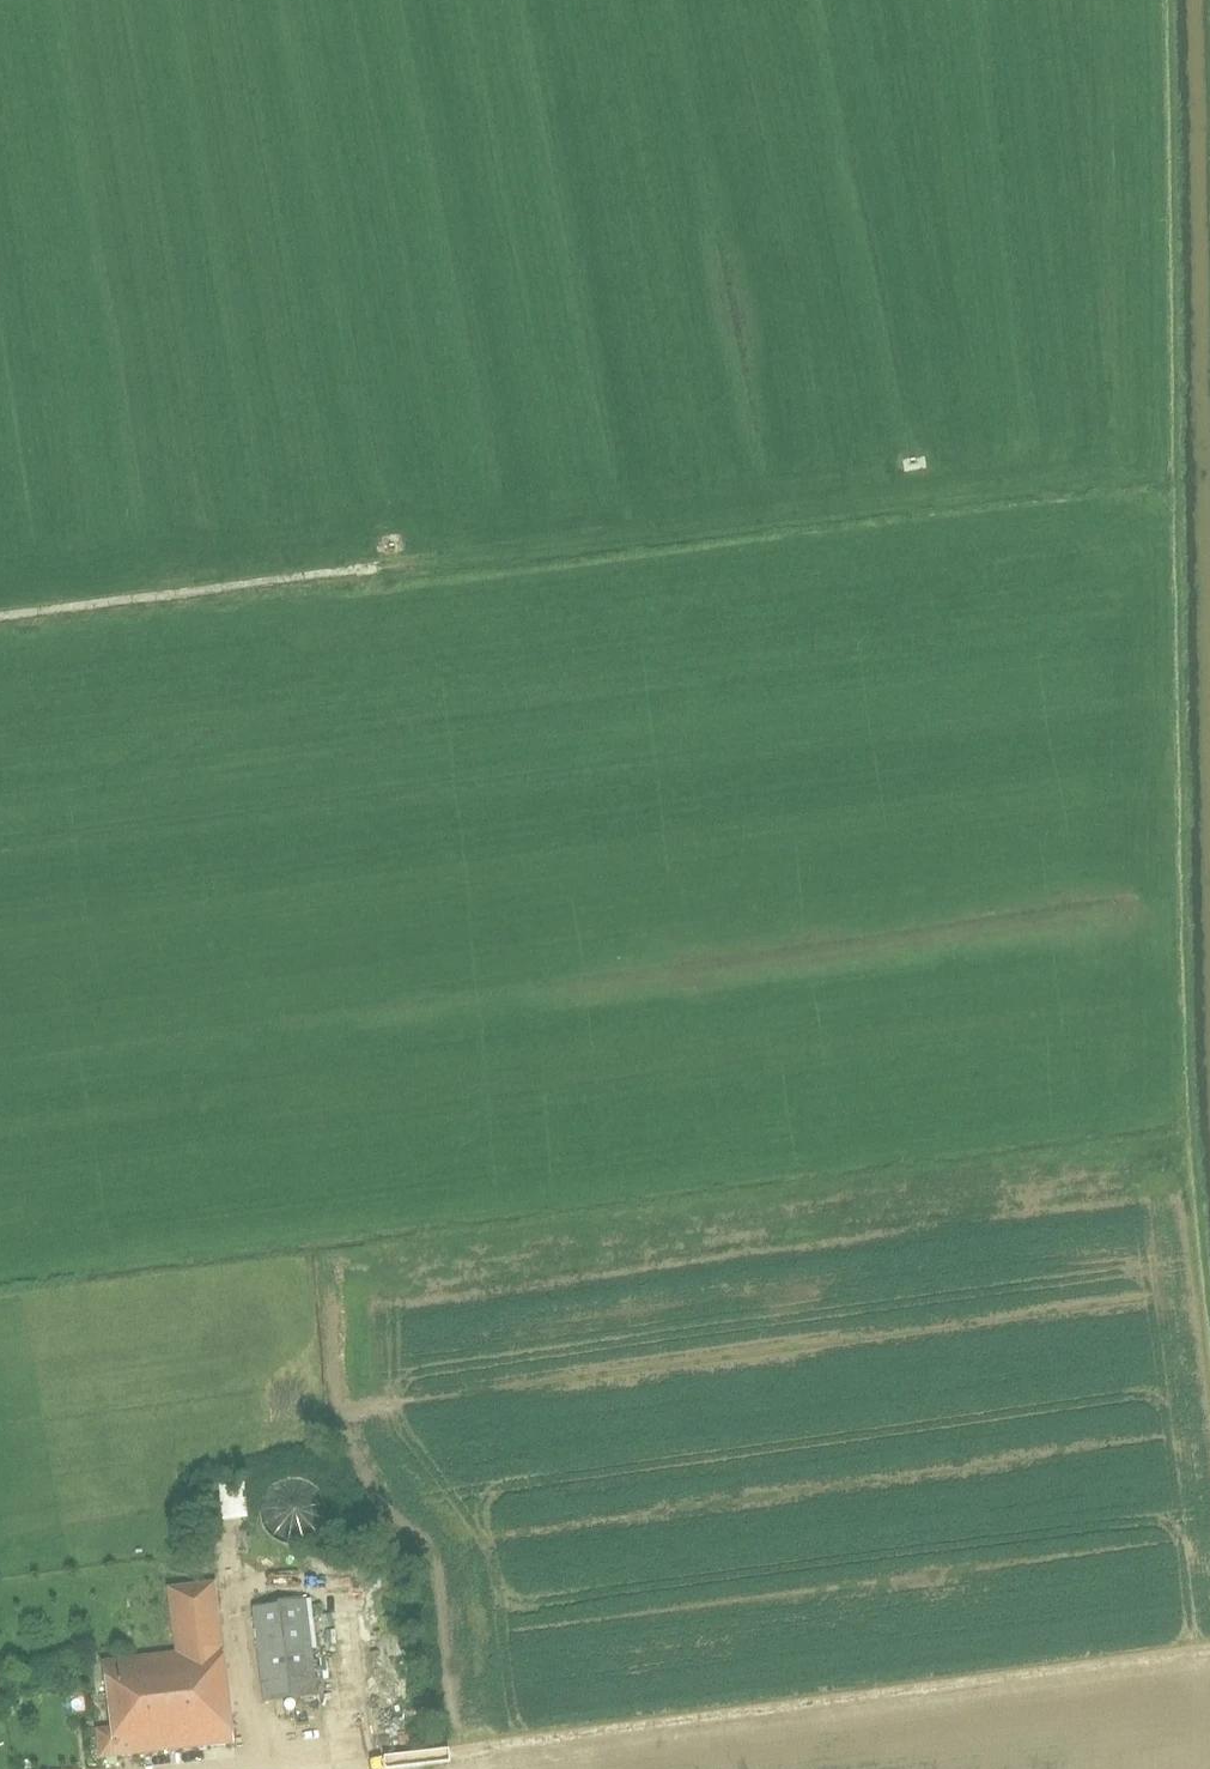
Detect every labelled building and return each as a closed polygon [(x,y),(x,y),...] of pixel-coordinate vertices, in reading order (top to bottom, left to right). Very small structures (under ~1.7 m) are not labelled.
[(281,1542),(292,1545),(304,1543),(314,1538),(321,1529),(326,1518),(326,1506),(322,1496),(315,1487),(306,1480),(294,1478),(283,1480),(273,1485),(265,1494),(261,1505),(260,1516),(264,1527),(271,1536),(281,1542)] [(168,1589),(176,1652),(104,1659),(110,1726),(95,1727),(98,1756),(232,1742),(223,1647),(215,1583),(168,1589)] [(252,1606),(265,1701),(317,1694),(304,1599),(252,1606)] [(344,1606),(317,1607),(319,1653),(346,1652),(344,1606)] [(343,1679),(322,1689),(330,1706),(351,1696),(343,1679)]
